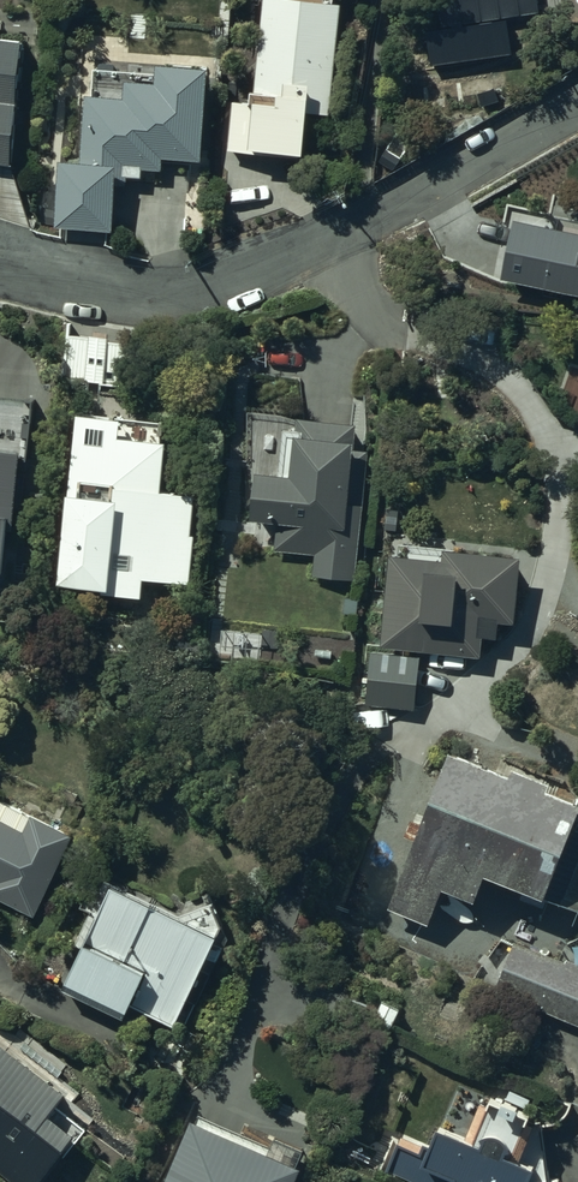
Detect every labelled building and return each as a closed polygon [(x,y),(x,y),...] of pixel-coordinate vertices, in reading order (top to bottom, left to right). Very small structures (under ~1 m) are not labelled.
[(253,85),(249,85),(248,99),(230,97),(225,147),(245,149),(246,145),(300,151),(305,108),(328,110),(340,0),(261,0),(253,85)] [(440,25),(538,12),(536,0),(437,0),(440,25)] [(10,163),(20,34),(0,32),(0,162),(10,163)] [(78,156),(58,154),(53,225),(110,229),(113,183),(124,184),(125,175),(139,176),(140,167),(159,168),(160,155),(199,158),(206,63),(156,59),(154,77),(124,75),(123,93),(84,90),(78,156)] [(501,69),(407,82),(411,116),(506,104),(501,69)] [(120,413),(74,409),(66,488),(65,487),(56,581),(102,585),(102,591),(140,595),(142,577),(188,581),(193,531),(190,531),(194,490),(159,487),(164,436),(118,432),(120,413)] [(355,419),(297,414),(295,427),(280,426),(276,471),(256,469),(251,517),(276,520),(273,551),(314,555),(312,574),(352,578),(366,446),(352,444),(355,419)] [(398,549),(388,547),(380,647),(367,646),(363,703),(415,707),(420,652),(478,657),(480,634),(497,635),(498,621),(512,622),(517,551),(399,541),(398,549)] [(450,742),(386,904),(428,922),(443,885),(474,898),(487,867),(577,906),(577,822),(570,818),(577,800),(577,795),(544,780),(547,774),(509,758),(506,766),(450,742)] [(27,800),(24,808),(0,797),(0,900),(32,915),(70,830),(57,824),(61,818),(27,800)] [(186,997),(196,1001),(229,937),(211,900),(180,914),(108,878),(105,883),(107,884),(59,984),(123,1015),(128,1003),(174,1023),(186,997)] [(512,943),(494,993),(577,1023),(577,966),(512,943)] [(20,1181),(30,1181),(39,1170),(35,1167),(63,1127),(39,1110),(59,1083),(0,1041),(0,1166),(20,1181)] [(518,1156),(532,1122),(527,1120),(530,1113),(516,1107),(517,1104),(525,1107),(529,1097),(509,1088),(505,1098),(491,1092),(486,1105),(479,1102),(465,1135),(436,1123),(428,1141),(424,1139),(419,1151),(396,1141),(385,1169),(416,1181),(525,1181),(533,1162),(518,1156)] [(190,1116),(163,1181),(292,1181),(300,1163),(296,1161),(302,1149),(273,1137),(270,1144),(199,1114),(196,1119),(190,1116)]
